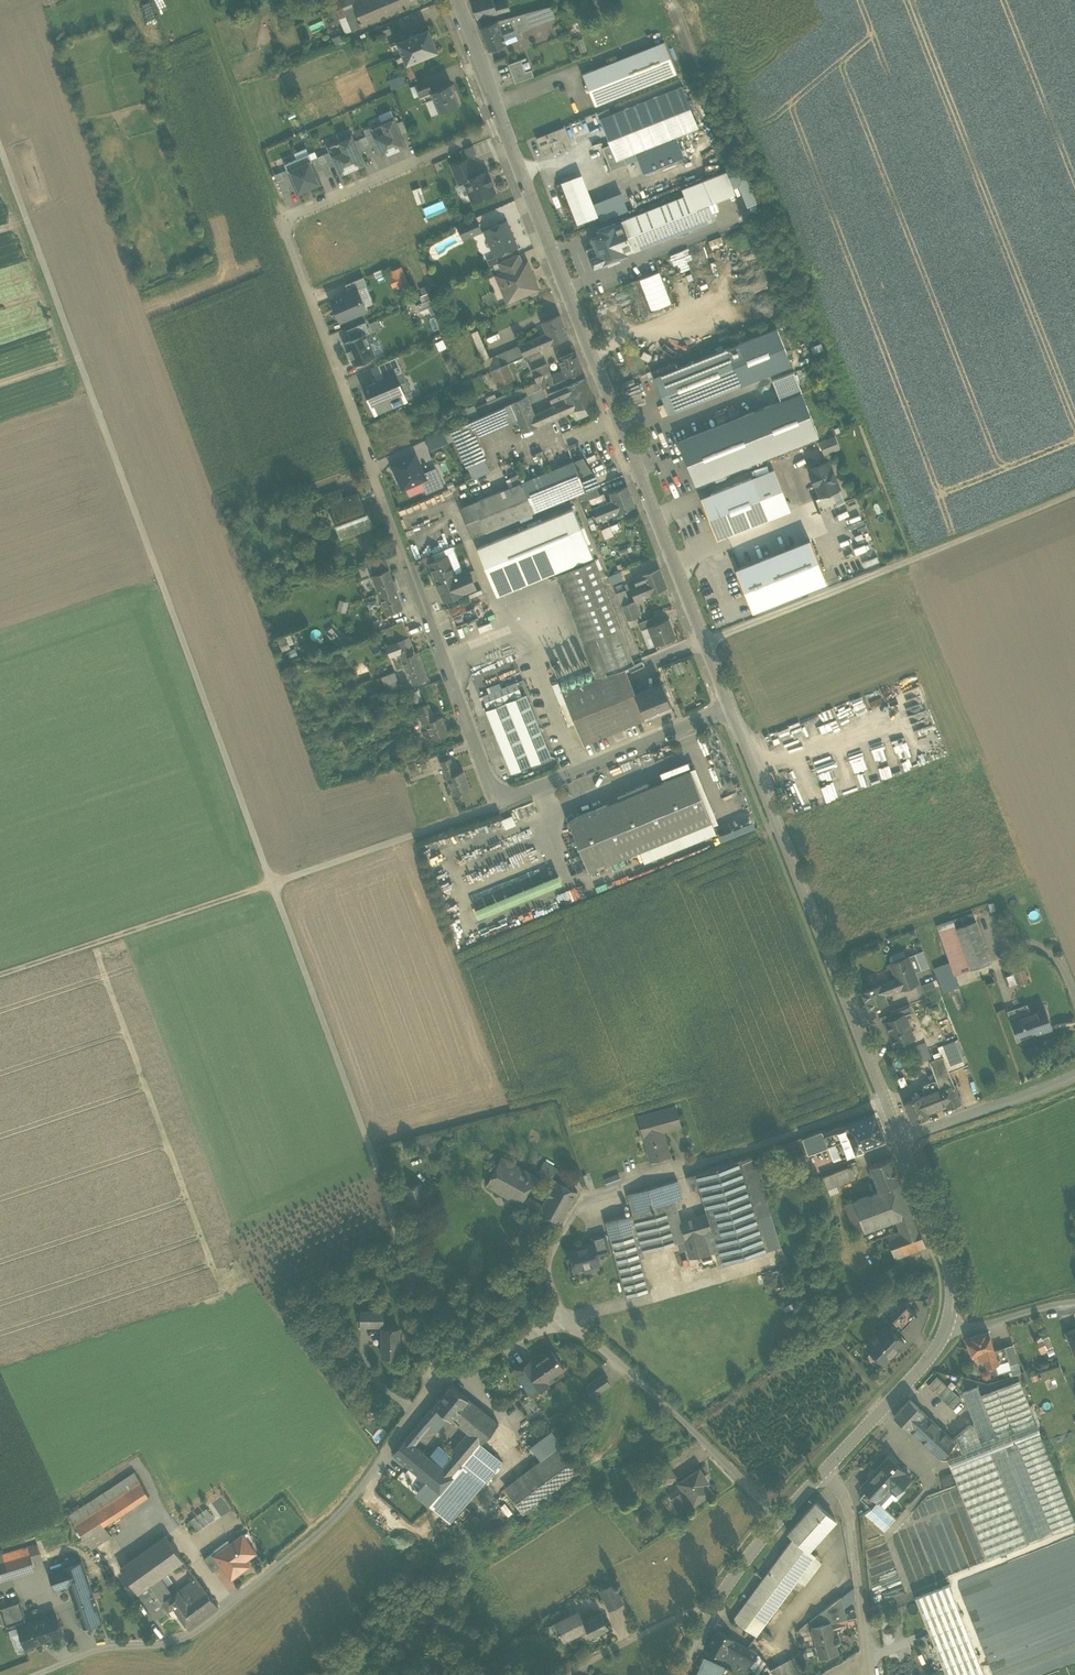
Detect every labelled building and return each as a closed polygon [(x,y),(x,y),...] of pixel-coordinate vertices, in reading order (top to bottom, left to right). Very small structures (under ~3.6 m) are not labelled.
[(336,1),(339,8),(336,9),(338,12),(344,10),(352,30),(419,2),(418,0),(339,0),(336,1)] [(470,2),(477,18),(498,12),(495,4),(493,0),(476,0),(470,2)] [(507,1),(495,4),(498,12),(510,9),(507,1)] [(545,7),(523,13),(529,27),(549,20),(545,7)] [(523,13),(498,20),(506,43),(522,36),(520,31),(529,28),(529,27),(523,13)] [(498,20),(480,27),(489,49),(506,43),(498,20)] [(428,29),(407,37),(406,38),(397,42),(406,64),(415,60),(416,60),(437,51),(438,51),(438,50),(437,50),(429,29),(429,28),(428,28),(428,29)] [(582,39),(577,41),(581,52),(586,50),(582,39)] [(589,92),(594,105),(677,72),(664,41),(582,74),(587,87),(585,89),(586,93),(589,92)] [(521,59),(508,64),(515,83),(534,76),(531,69),(525,71),(521,59)] [(390,88),(405,84),(402,74),(387,78),(390,88)] [(460,103),(451,83),(432,91),(431,92),(433,98),(439,112),(460,103)] [(429,85),(417,90),(422,102),(426,101),(433,98),(431,92),(432,91),(429,85)] [(682,86),(600,119),(610,144),(616,160),(623,157),(634,152),(676,136),(698,127),(682,86)] [(439,112),(433,98),(426,101),(432,115),(439,112)] [(379,116),(381,122),(394,117),(391,110),(379,116)] [(406,147),(401,135),(396,122),(394,117),(381,122),(369,127),(377,145),(382,157),(406,147)] [(402,120),(396,122),(401,135),(407,132),(402,120)] [(371,148),(377,145),(369,127),(363,130),(366,136),(371,148)] [(564,127),(537,138),(543,155),(570,144),(564,127)] [(364,165),(359,153),(354,141),(351,135),(327,145),(329,151),(335,164),(340,175),(364,165)] [(374,154),(371,148),(366,136),(360,138),(365,151),(368,157),(374,154)] [(676,136),(634,152),(643,173),(684,157),(676,136)] [(359,153),(365,151),(360,138),(354,141),(359,153)] [(616,160),(610,144),(602,147),(611,170),(626,164),(623,157),(616,160)] [(394,152),(397,159),(410,155),(407,147),(394,152)] [(329,166),(335,164),(329,151),(323,154),(329,166)] [(322,183),(316,171),(311,159),(308,153),(284,164),(287,169),(294,185),(297,194),(322,183)] [(331,172),(329,166),(323,154),(317,157),(322,168),(325,175),(331,172)] [(316,171),(322,168),(317,157),(317,156),(311,159),(316,171)] [(468,158),(451,165),(459,183),(464,181),(464,180),(475,175),(468,158)] [(288,188),(294,185),(287,169),(281,172),(288,188)] [(475,175),(464,180),(464,181),(468,190),(468,192),(471,200),(475,202),(483,198),(484,196),(495,192),(491,183),(493,183),(490,175),(488,176),(486,171),(475,175)] [(289,190),(288,188),(281,172),(274,175),(282,193),(289,190)] [(750,204),(756,202),(743,172),(729,177),(731,183),(740,180),(750,204)] [(575,177),(554,185),(570,227),(592,219),(575,177)] [(707,187),(703,188),(707,199),(711,197),(707,187)] [(703,188),(621,221),(622,223),(632,249),(633,252),(715,219),(707,199),(703,188)] [(442,200),(422,206),(425,216),(445,210),(442,200)] [(475,217),(457,225),(463,240),(482,232),(475,217)] [(505,221),(485,230),(496,256),(517,247),(505,221)] [(615,223),(598,230),(600,234),(592,237),(595,246),(587,249),(594,267),(607,262),(608,264),(619,260),(618,258),(624,255),(623,252),(632,249),(622,223),(616,225),(615,223)] [(517,254),(499,262),(503,272),(522,264),(517,254)] [(522,264),(503,272),(507,281),(500,284),(507,301),(538,288),(527,262),(522,264)] [(400,268),(391,272),(398,287),(407,283),(400,268)] [(659,271),(638,280),(650,311),(671,302),(659,271)] [(345,284),(348,292),(357,289),(357,290),(367,285),(363,276),(345,284)] [(420,293),(429,290),(427,284),(418,287),(420,293)] [(366,310),(357,290),(357,289),(348,292),(333,299),(342,320),(366,310)] [(429,291),(419,295),(421,300),(431,296),(429,291)] [(432,305),(428,307),(431,315),(438,312),(432,298),(430,299),(432,305)] [(430,299),(415,305),(418,312),(428,307),(432,305),(430,299)] [(560,314),(542,322),(548,337),(551,344),(569,336),(560,314)] [(377,320),(369,323),(372,331),(378,329),(378,328),(380,327),(377,320)] [(347,330),(351,340),(365,334),(369,333),(365,322),(347,330)] [(478,330),(471,333),(485,365),(489,363),(487,358),(489,357),(478,330)] [(351,357),(354,364),(374,356),(365,334),(351,340),(345,343),(348,350),(347,350),(350,358),(351,357)] [(540,336),(519,345),(524,356),(528,354),(540,349),(551,344),(548,337),(541,340),(540,336)] [(728,347),(654,377),(668,413),(742,384),(732,358),(742,354),(738,344),(728,348),(728,347)] [(519,345),(505,351),(510,362),(524,356),(519,345)] [(540,349),(528,354),(528,356),(527,356),(529,362),(532,361),(543,357),(540,349)] [(505,351),(498,354),(502,365),(508,363),(510,362),(505,351)] [(582,371),(574,352),(559,358),(565,372),(562,371),(551,375),(554,383),(582,371)] [(487,358),(489,363),(492,370),(502,365),(498,354),(489,357),(487,358)] [(377,365),(384,379),(396,373),(402,371),(396,357),(377,365)] [(508,363),(502,365),(492,370),(491,370),(498,385),(514,378),(508,363)] [(547,364),(535,368),(535,369),(532,370),(537,381),(540,389),(554,383),(551,375),(547,364)] [(793,371),(772,379),(780,398),(801,390),(793,371)] [(363,387),(374,413),(407,400),(396,373),(384,379),(363,387)] [(585,378),(548,394),(551,401),(562,397),(565,404),(555,408),(554,406),(534,415),(538,425),(594,401),(585,378)] [(526,391),(528,394),(540,389),(537,381),(522,387),(524,392),(526,391)] [(522,387),(497,399),(488,402),(491,410),(510,402),(526,395),(528,394),(526,391),(524,392),(522,387)] [(801,392),(678,441),(695,484),(818,434),(801,392)] [(534,415),(526,395),(510,402),(517,418),(522,432),(538,425),(534,415)] [(466,422),(450,428),(455,439),(466,466),(485,459),(475,436),(517,418),(510,402),(491,410),(479,416),(466,422)] [(474,405),(468,408),(467,406),(460,409),(466,422),(479,416),(474,405)] [(455,439),(450,428),(443,431),(448,442),(455,439)] [(832,437),(819,442),(824,453),(836,448),(832,437)] [(459,508),(471,537),(578,494),(596,486),(599,485),(595,475),(594,475),(583,458),(573,462),(573,461),(459,508)] [(485,459),(466,466),(472,480),(491,472),(485,459)] [(827,462),(810,469),(812,475),(810,475),(814,483),(815,483),(820,494),(820,495),(832,491),(839,488),(832,470),(831,471),(827,462)] [(514,485),(522,479),(518,473),(510,478),(514,485)] [(451,476),(435,483),(439,492),(455,485),(451,476)] [(752,477),(711,494),(715,504),(705,508),(713,529),(723,525),(727,535),(768,518),(764,508),(781,501),(773,481),(756,487),(752,477)] [(613,500),(592,508),(592,509),(596,519),(597,521),(635,506),(627,485),(610,492),(613,500)] [(596,486),(578,494),(580,501),(583,500),(588,498),(599,494),(596,486)] [(340,490),(314,499),(317,508),(331,503),(330,503),(343,498),(340,490)] [(832,491),(820,495),(820,494),(813,497),(819,512),(837,505),(832,491)] [(343,498),(330,503),(331,503),(337,521),(334,522),(341,539),(374,527),(368,510),(365,511),(358,492),(343,498)] [(573,508),(477,547),(497,595),(593,556),(573,508)] [(592,509),(585,512),(589,522),(596,519),(592,509)] [(605,537),(613,533),(610,525),(601,528),(605,537)] [(810,539),(736,569),(752,610),(826,580),(810,539)] [(435,560),(429,562),(433,573),(436,583),(439,582),(455,575),(455,574),(461,572),(450,546),(444,549),(446,555),(435,560)] [(444,549),(432,554),(435,560),(446,555),(444,549)] [(383,557),(367,562),(372,575),(387,569),(383,557)] [(620,628),(594,559),(567,570),(593,638),(620,628)] [(659,567),(641,574),(649,594),(667,587),(659,567)] [(372,575),(371,575),(379,596),(379,595),(396,589),(389,569),(387,569),(372,575)] [(461,572),(455,574),(455,575),(439,582),(443,591),(441,591),(445,601),(463,593),(462,592),(475,587),(468,569),(461,572)] [(611,583),(623,578),(619,570),(608,575),(611,583)] [(641,574),(633,577),(636,584),(616,592),(621,605),(636,599),(649,594),(641,574)] [(396,589),(379,595),(379,596),(386,614),(403,608),(396,589)] [(535,595),(453,628),(465,657),(512,638),(538,627),(547,623),(535,595)] [(337,609),(346,611),(348,600),(339,598),(337,609)] [(636,599),(621,605),(627,620),(635,616),(641,614),(636,599)] [(635,616),(627,620),(629,626),(637,623),(635,616)] [(652,617),(639,622),(642,629),(643,629),(649,627),(648,626),(655,623),(652,617)] [(655,623),(648,626),(649,627),(643,629),(650,646),(655,644),(656,644),(674,637),(667,618),(655,623)] [(620,628),(593,638),(607,673),(624,666),(634,662),(620,628)] [(405,638),(395,642),(395,643),(397,648),(401,658),(402,658),(401,658),(410,654),(405,638)] [(410,654),(401,658),(402,658),(408,676),(411,675),(414,681),(427,676),(424,670),(425,670),(418,651),(410,654)] [(624,666),(607,673),(562,692),(566,702),(574,722),(583,743),(645,717),(635,694),(624,666)] [(384,686),(399,681),(395,671),(381,676),(384,686)] [(659,675),(652,678),(656,685),(657,685),(662,683),(659,675)] [(552,758),(529,692),(523,694),(518,680),(502,685),(501,681),(487,685),(489,691),(483,693),(510,773),(552,758)] [(558,682),(552,684),(560,705),(566,702),(562,692),(558,682)] [(662,683),(657,685),(656,685),(635,694),(645,716),(671,705),(662,683)] [(566,702),(560,705),(568,725),(574,722),(566,702)] [(428,703),(419,706),(419,707),(420,711),(425,722),(434,718),(428,703)] [(434,718),(425,722),(432,740),(449,734),(442,715),(434,718)] [(450,757),(440,761),(446,777),(447,777),(447,776),(456,773),(450,757)] [(456,773),(447,776),(447,777),(454,795),(470,789),(463,770),(456,773)] [(690,770),(574,817),(573,815),(571,814),(568,815),(567,817),(568,820),(589,871),(711,821),(690,770)] [(759,829),(757,820),(751,821),(750,816),(719,823),(723,838),(759,829)] [(565,885),(561,873),(548,878),(545,871),(473,896),(480,915),(565,885)] [(972,912),(953,919),(955,927),(975,920),(972,912)] [(953,919),(937,925),(954,974),(970,969),(955,927),(953,919)] [(975,920),(955,927),(970,969),(990,962),(975,920)] [(1015,953),(1009,956),(1012,963),(1018,961),(1015,953)] [(921,970),(915,954),(907,957),(914,973),(921,970)] [(907,957),(890,963),(896,977),(900,988),(900,989),(909,985),(912,979),(915,977),(914,973),(907,957)] [(953,988),(944,964),(935,968),(944,991),(953,988)] [(1009,986),(1027,980),(1023,969),(1005,975),(1009,986)] [(896,977),(861,991),(868,1011),(888,1003),(885,995),(900,988),(896,977)] [(933,980),(921,985),(926,997),(940,991),(938,985),(935,986),(933,980)] [(909,1004),(890,1011),(893,1019),(904,1015),(905,1015),(912,1012),(909,1004)] [(1044,1007),(1030,1012),(1028,1006),(1008,1013),(1017,1039),(1051,1027),(1044,1007)] [(893,1019),(885,1022),(894,1045),(903,1041),(902,1038),(911,1034),(908,1026),(909,1026),(905,1015),(904,1015),(893,1019)] [(957,1039),(937,1047),(941,1057),(943,1056),(949,1072),(968,1064),(964,1055),(957,1039)] [(925,1043),(916,1046),(921,1059),(929,1056),(925,1043)] [(941,1057),(929,1061),(936,1078),(940,1089),(953,1084),(949,1072),(943,1056),(941,1057)] [(926,1094),(904,1102),(911,1123),(928,1116),(926,1111),(945,1103),(940,1089),(936,1078),(922,1083),(926,1094)] [(953,1084),(940,1089),(945,1103),(947,1108),(961,1103),(953,1084)] [(676,1106),(638,1116),(643,1136),(644,1136),(650,1160),(670,1155),(663,1130),(681,1126),(676,1106)] [(874,1113),(845,1124),(856,1151),(885,1140),(874,1113)] [(845,1124),(823,1133),(827,1145),(833,1160),(856,1151),(845,1124)] [(822,1131),(803,1138),(808,1152),(827,1145),(823,1133),(822,1131)] [(803,1138),(782,1145),(787,1159),(808,1152),(803,1138)] [(536,1175),(501,1156),(487,1184),(538,1212),(543,1203),(525,1194),(536,1175)] [(752,1157),(687,1176),(691,1188),(698,1186),(707,1213),(700,1215),(705,1233),(732,1225),(732,1224),(756,1217),(770,1213),(752,1157)] [(891,1157),(870,1165),(878,1188),(900,1180),(891,1157)] [(557,1167),(544,1160),(539,1169),(552,1176),(557,1167)] [(626,1170),(623,1160),(615,1163),(618,1172),(626,1170)] [(856,1163),(850,1165),(851,1165),(853,1172),(859,1170),(856,1163)] [(851,1165),(823,1176),(828,1189),(855,1178),(853,1172),(851,1165)] [(619,1173),(605,1178),(607,1186),(621,1181),(619,1173)] [(577,1191),(556,1179),(543,1203),(538,1212),(559,1224),(577,1191)] [(678,1180),(628,1194),(633,1213),(643,1250),(685,1239),(680,1220),(681,1220),(673,1194),(681,1192),(678,1180)] [(900,1180),(878,1188),(879,1191),(853,1201),(864,1231),(895,1220),(899,1231),(917,1223),(900,1180)] [(420,1183),(407,1188),(414,1206),(427,1201),(420,1183)] [(853,1201),(843,1204),(854,1234),(864,1231),(853,1201)] [(633,1213),(605,1221),(626,1295),(650,1289),(639,1251),(643,1250),(633,1213)] [(681,1220),(680,1220),(685,1239),(690,1256),(710,1251),(705,1233),(700,1215),(681,1220)] [(756,1217),(732,1224),(732,1225),(705,1233),(710,1251),(719,1248),(723,1262),(765,1249),(756,1217)] [(917,1223),(899,1231),(886,1235),(895,1258),(902,1255),(926,1246),(917,1225),(917,1224),(917,1223)] [(605,1232),(592,1236),(594,1243),(597,1254),(610,1250),(605,1232)] [(594,1243),(570,1249),(572,1257),(571,1258),(574,1269),(583,1266),(585,1267),(591,1266),(592,1264),(599,1262),(597,1254),(594,1243)] [(902,1255),(895,1258),(897,1264),(904,1261),(902,1255)] [(906,1305),(887,1325),(894,1332),(898,1328),(901,1331),(917,1315),(906,1305)] [(516,1322),(510,1308),(495,1315),(501,1328),(516,1322)] [(382,1311),(361,1312),(361,1325),(382,1325),(382,1311)] [(887,1325),(866,1347),(884,1363),(892,1355),(894,1355),(898,1351),(898,1349),(897,1349),(904,1342),(894,1332),(887,1325)] [(399,1355),(399,1328),(382,1328),(382,1356),(399,1355)] [(1066,1332),(1074,1354),(1074,1328),(1066,1332)] [(988,1332),(967,1339),(972,1357),(982,1353),(986,1367),(994,1365),(998,1364),(994,1350),(988,1332)] [(1048,1335),(1037,1340),(1043,1353),(1053,1349),(1048,1335)] [(1012,1345),(1005,1347),(1009,1361),(1011,1369),(1018,1366),(1012,1345)] [(1005,1347),(994,1350),(998,1364),(1009,1361),(1005,1347)] [(533,1363),(545,1380),(564,1367),(552,1350),(533,1363)] [(545,1380),(533,1363),(531,1360),(522,1366),(521,1364),(514,1369),(531,1394),(547,1383),(545,1380)] [(998,1364),(994,1365),(996,1373),(1011,1369),(1009,1361),(998,1364)] [(420,1366),(409,1366),(409,1376),(421,1375),(420,1366)] [(990,1370),(981,1369),(981,1377),(989,1378),(990,1370)] [(497,1371),(487,1378),(492,1386),(502,1378),(497,1371)] [(602,1373),(586,1385),(594,1396),(610,1384),(602,1373)] [(956,1395),(937,1377),(928,1386),(947,1404),(956,1395)] [(1020,1380),(996,1389),(1012,1432),(1036,1423),(1020,1380)] [(468,1397),(451,1383),(434,1404),(448,1416),(451,1418),(468,1397)] [(978,1386),(962,1392),(974,1424),(981,1444),(997,1438),(981,1395),(978,1386)] [(996,1389),(981,1395),(997,1438),(1012,1432),(996,1389)] [(956,1395),(947,1404),(952,1408),(961,1399),(956,1395)] [(498,1422),(468,1397),(451,1418),(468,1431),(481,1442),(498,1422)] [(949,1436),(910,1399),(894,1416),(933,1452),(949,1436)] [(448,1416),(434,1404),(425,1414),(432,1420),(439,1426),(448,1416)] [(181,1405),(171,1412),(177,1421),(188,1414),(181,1405)] [(425,1414),(406,1438),(413,1443),(432,1420),(425,1414)] [(981,1444),(974,1424),(967,1427),(952,1439),(956,1442),(967,1453),(947,1460),(950,1467),(987,1560),(1029,1543),(992,1451),(1016,1441),(1053,1534),(1074,1525),(1074,1522),(1039,1432),(1040,1432),(1036,1423),(1012,1432),(997,1438),(981,1444)] [(468,1431),(439,1465),(453,1476),(470,1455),(481,1442),(468,1431)] [(949,1436),(933,1452),(940,1459),(956,1442),(952,1439),(949,1436)] [(413,1443),(406,1438),(393,1453),(395,1455),(420,1475),(440,1492),(453,1476),(439,1465),(413,1443)] [(1016,1441),(992,1451),(1029,1543),(1053,1534),(1016,1441)] [(956,1442),(940,1459),(943,1459),(945,1460),(947,1460),(967,1453),(956,1442)] [(558,1446),(505,1486),(523,1511),(577,1471),(558,1446)] [(420,1475),(395,1455),(384,1468),(409,1488),(420,1475)] [(440,1492),(429,1505),(448,1520),(489,1471),(470,1455),(453,1476),(440,1492)] [(910,1477),(888,1457),(861,1486),(866,1491),(877,1501),(878,1501),(884,1507),(893,1497),(895,1500),(905,1489),(902,1487),(910,1477)] [(667,1464),(656,1471),(664,1483),(676,1476),(667,1464)] [(699,1468),(678,1482),(683,1490),(673,1497),(682,1511),(693,1504),(712,1491),(703,1478),(705,1476),(699,1468)] [(134,1471),(89,1501),(95,1510),(104,1524),(149,1494),(134,1471)] [(420,1475),(409,1488),(429,1505),(440,1492),(420,1475)] [(877,1501),(866,1491),(860,1497),(871,1507),(871,1508),(877,1501)] [(201,1496),(173,1513),(180,1524),(187,1520),(195,1532),(216,1519),(201,1496)] [(89,1501),(69,1513),(75,1522),(95,1510),(89,1501)] [(884,1507),(878,1501),(877,1501),(871,1508),(871,1507),(864,1513),(884,1531),(896,1517),(884,1507)] [(793,1537),(809,1550),(835,1520),(815,1502),(788,1533),(793,1537)] [(104,1524),(95,1510),(75,1522),(92,1548),(111,1535),(104,1524)] [(216,1553),(214,1555),(221,1564),(231,1577),(241,1570),(237,1565),(255,1552),(242,1534),(216,1553)] [(166,1535),(120,1567),(138,1591),(150,1583),(160,1576),(183,1559),(166,1535)] [(809,1550),(793,1537),(733,1619),(756,1636),(815,1556),(809,1550)] [(37,1544),(28,1546),(33,1560),(42,1557),(37,1544)] [(0,1554),(0,1577),(35,1566),(33,1560),(28,1546),(9,1553),(8,1551),(0,1554)] [(214,1550),(203,1558),(213,1570),(221,1564),(214,1555),(216,1553),(214,1550)] [(81,1560),(49,1571),(55,1589),(68,1584),(70,1590),(75,1602),(94,1596),(81,1560)] [(172,1592),(160,1576),(150,1583),(168,1609),(173,1605),(184,1597),(179,1590),(177,1588),(172,1592)] [(196,1577),(179,1590),(184,1597),(173,1605),(190,1628),(218,1607),(196,1577)] [(845,1577),(836,1585),(843,1594),(853,1587),(845,1577)] [(168,1609),(150,1583),(138,1591),(156,1617),(168,1609)] [(613,1583),(600,1590),(609,1609),(622,1602),(613,1583)] [(915,1597),(946,1674),(984,1674),(948,1584),(915,1597)] [(70,1590),(62,1593),(67,1607),(75,1604),(75,1602),(70,1590)] [(94,1596),(75,1602),(75,1604),(83,1626),(103,1619),(94,1596)] [(840,1597),(819,1613),(822,1624),(830,1622),(830,1623),(846,1619),(840,1597)] [(0,1607),(0,1609),(6,1627),(26,1620),(19,1600),(0,1607)] [(575,1612),(554,1623),(559,1632),(558,1632),(559,1633),(564,1641),(587,1630),(583,1621),(584,1620),(583,1619),(579,1621),(575,1612)] [(584,1620),(583,1621),(587,1630),(591,1636),(608,1627),(600,1612),(584,1620)] [(56,1613),(18,1626),(25,1646),(63,1633),(56,1613)] [(819,1613),(810,1621),(812,1627),(822,1624),(819,1613)] [(822,1624),(812,1627),(820,1658),(838,1653),(830,1623),(830,1622),(822,1624)] [(732,1639),(717,1630),(707,1648),(714,1652),(714,1653),(715,1654),(716,1653),(722,1657),(722,1656),(732,1639)] [(757,1653),(732,1639),(722,1656),(727,1659),(731,1652),(751,1664),(757,1653)] [(751,1664),(731,1652),(727,1659),(747,1671),(751,1664)] [(770,1670),(773,1674),(802,1674),(799,1654),(770,1670)] [(704,1657),(697,1671),(706,1674),(721,1674),(724,1667),(704,1657)]
